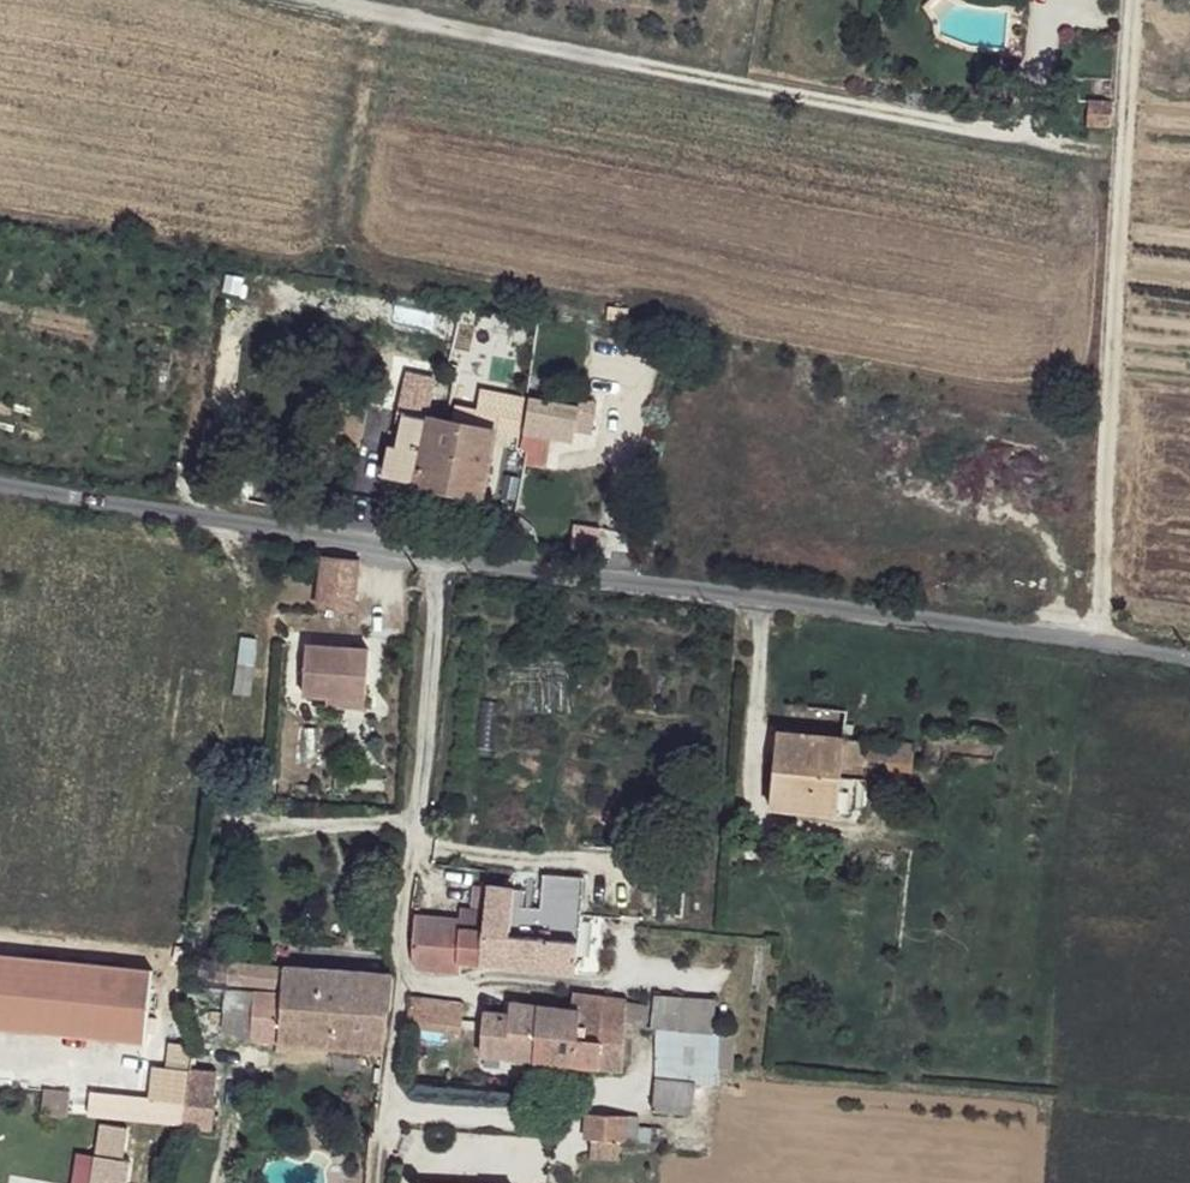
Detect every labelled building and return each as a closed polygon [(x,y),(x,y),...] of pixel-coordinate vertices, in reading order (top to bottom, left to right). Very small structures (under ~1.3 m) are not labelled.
[(1116,102),(1091,102),(1090,126),(1115,126),(1116,102)] [(598,411),(531,398),(525,426),(597,438),(598,411)] [(431,423),(394,416),(383,479),(480,497),(490,435),(438,424),(431,423)] [(361,561),(326,558),(322,611),(357,611),(360,592),(361,561)] [(371,651),(304,648),(302,698),(328,700),(368,703),(371,651)] [(368,703),(328,700),(327,711),(368,714),(368,703)] [(851,712),(787,703),(781,732),(848,738),(851,712)] [(848,738),(781,732),(773,806),(838,814),(845,761),(848,738)] [(916,746),(848,738),(845,761),(865,765),(914,770),(916,746)] [(865,765),(845,761),(838,814),(860,816),(865,765)] [(589,878),(550,876),(546,909),(584,913),(589,878)] [(522,891),(491,888),(488,929),(486,959),(515,963),(521,906),(522,891)] [(546,909),(521,906),(515,963),(578,971),(584,921),(584,913),(546,909)] [(488,929),(451,925),(449,935),(436,933),(436,945),(428,943),(416,943),(415,953),(420,959),(430,963),(466,968),(466,957),(486,959),(488,929)] [(254,979),(256,956),(229,955),(226,977),(254,979)] [(284,959),(256,956),(254,979),(283,982),(284,959)] [(392,1011),(394,969),(284,959),(283,982),(283,1000),(385,1010),(392,1011)] [(0,960),(0,1033),(152,1048),(160,976),(0,960)] [(283,1000),(283,982),(254,979),(248,1038),(279,1040),(283,1000)] [(637,995),(578,989),(578,1007),(636,1015),(637,995)] [(467,994),(411,994),(407,1025),(465,1030),(467,994)] [(723,1003),(663,996),(662,1023),(669,1024),(719,1031),(723,1003)] [(385,1010),(283,1000),(279,1040),(382,1045),(385,1010)] [(520,1011),(486,1008),(481,1046),(517,1049),(516,1051),(539,1055),(544,1003),(522,1001),(520,1011)] [(578,1007),(544,1003),(539,1055),(573,1060),(630,1068),(636,1015),(578,1007)] [(573,1060),(539,1055),(538,1070),(570,1074),(573,1060)] [(212,1126),(217,1069),(193,1068),(191,1093),(188,1124),(212,1126)] [(699,1080),(661,1078),(657,1114),(694,1118),(699,1080)] [(76,1097),(49,1095),(48,1120),(73,1123),(76,1097)] [(627,1108),(593,1104),(589,1135),(626,1137),(627,1108)] [(640,1110),(627,1108),(626,1137),(638,1138),(640,1110)] [(130,1155),(96,1150),(91,1182),(126,1182),(130,1155)]
